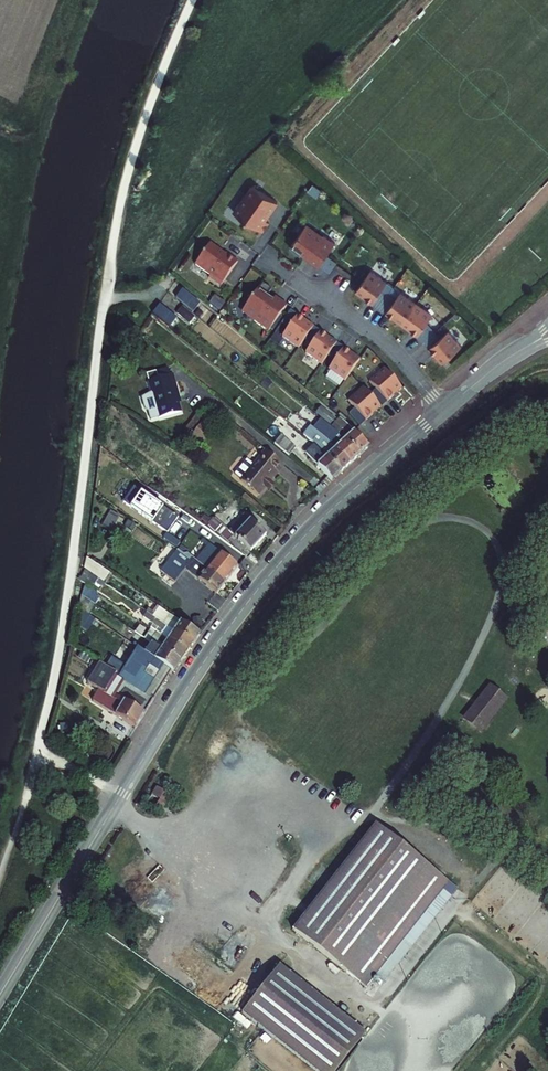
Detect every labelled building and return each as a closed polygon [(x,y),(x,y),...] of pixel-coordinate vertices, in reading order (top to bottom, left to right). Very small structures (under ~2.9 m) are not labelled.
[(309,191),(318,195),(322,187),(312,183),(309,191)] [(277,200),(253,184),(234,210),(262,230),(269,221),(262,216),(266,211),(268,212),(277,200)] [(319,264),(335,241),(323,233),(322,236),(306,224),(290,246),(300,253),(303,249),(309,254),(307,256),(319,264)] [(225,256),(210,245),(198,260),(200,270),(204,269),(211,274),(209,277),(221,286),(238,262),(226,254),(225,256)] [(417,335),(441,362),(460,346),(448,330),(440,336),(426,322),(432,313),(400,289),(394,299),(380,290),(387,281),(370,269),(355,291),(401,324),(417,335)] [(271,288),(261,282),(242,309),(269,329),(285,306),(274,297),(272,299),(266,296),(271,288)] [(214,294),(209,302),(220,310),(226,301),(214,294)] [(182,305),(177,312),(189,322),(194,315),(182,305)] [(328,369),(344,380),(359,358),(290,309),(281,322),(288,326),(282,336),(298,347),(305,338),(310,343),(305,352),(321,363),(327,354),(333,359),(328,369)] [(349,414),(359,425),(402,388),(384,369),(369,381),(376,390),(370,395),(363,387),(348,400),(355,408),(349,414)] [(167,376),(165,370),(147,375),(149,382),(167,376)] [(267,388),(274,381),(267,375),(261,383),(267,388)] [(156,420),(178,414),(176,405),(172,392),(175,392),(170,376),(167,376),(149,382),(146,383),(149,394),(139,400),(142,410),(146,413),(148,422),(156,419),(156,420)] [(319,406),(314,412),(328,423),(333,417),(319,406)] [(339,417),(330,425),(336,430),(344,422),(344,421),(339,417)] [(200,439),(209,428),(199,421),(191,431),(200,439)] [(344,422),(336,430),(359,454),(367,446),(344,422)] [(318,446),(327,438),(310,424),(302,433),(314,443),(318,446)] [(327,438),(350,462),(359,454),(336,430),(327,438)] [(283,431),(273,444),(288,455),(298,442),(283,431)] [(327,438),(318,446),(341,470),(350,462),(327,438)] [(341,470),(318,446),(314,443),(305,451),(332,478),(341,470)] [(282,465),(263,450),(252,465),(245,461),(233,476),(258,494),(271,477),(271,478),(282,465)] [(178,517),(133,486),(123,502),(167,533),(178,517)] [(212,516),(216,519),(221,514),(217,510),(212,516)] [(221,514),(216,519),(209,528),(214,531),(217,529),(229,540),(233,534),(251,550),(266,532),(244,512),(233,524),(221,514)] [(210,544),(195,561),(224,583),(238,565),(213,546),(210,544)] [(187,551),(180,545),(159,572),(173,582),(184,568),(179,564),(187,554),(185,553),(187,551)] [(184,568),(216,593),(224,583),(195,561),(187,554),(179,564),(184,568)] [(87,584),(79,608),(89,614),(102,594),(96,590),(108,571),(85,555),(83,568),(86,569),(82,581),(87,584)] [(165,622),(194,642),(199,633),(171,614),(165,622)] [(188,650),(194,642),(165,622),(158,631),(188,650)] [(142,623),(137,630),(149,638),(153,631),(142,623)] [(162,638),(158,645),(181,660),(188,650),(158,631),(156,634),(162,638)] [(156,634),(152,640),(158,645),(162,638),(156,634)] [(144,651),(171,669),(174,671),(181,660),(158,645),(152,640),(144,651)] [(153,698),(171,669),(144,651),(138,646),(120,673),(119,675),(153,698)] [(101,662),(91,677),(88,681),(101,689),(106,692),(104,695),(99,692),(94,699),(136,726),(153,698),(119,675),(120,673),(101,661),(101,662)] [(503,694),(487,682),(463,714),(478,726),(503,694)] [(158,785),(148,800),(161,808),(170,792),(158,785)] [(376,819),(294,926),(368,984),(379,970),(450,877),(376,819)] [(450,877),(379,970),(387,977),(431,920),(459,884),(450,877)] [(281,962),(244,1012),(324,1070),(336,1070),(368,1029),(281,962)]
